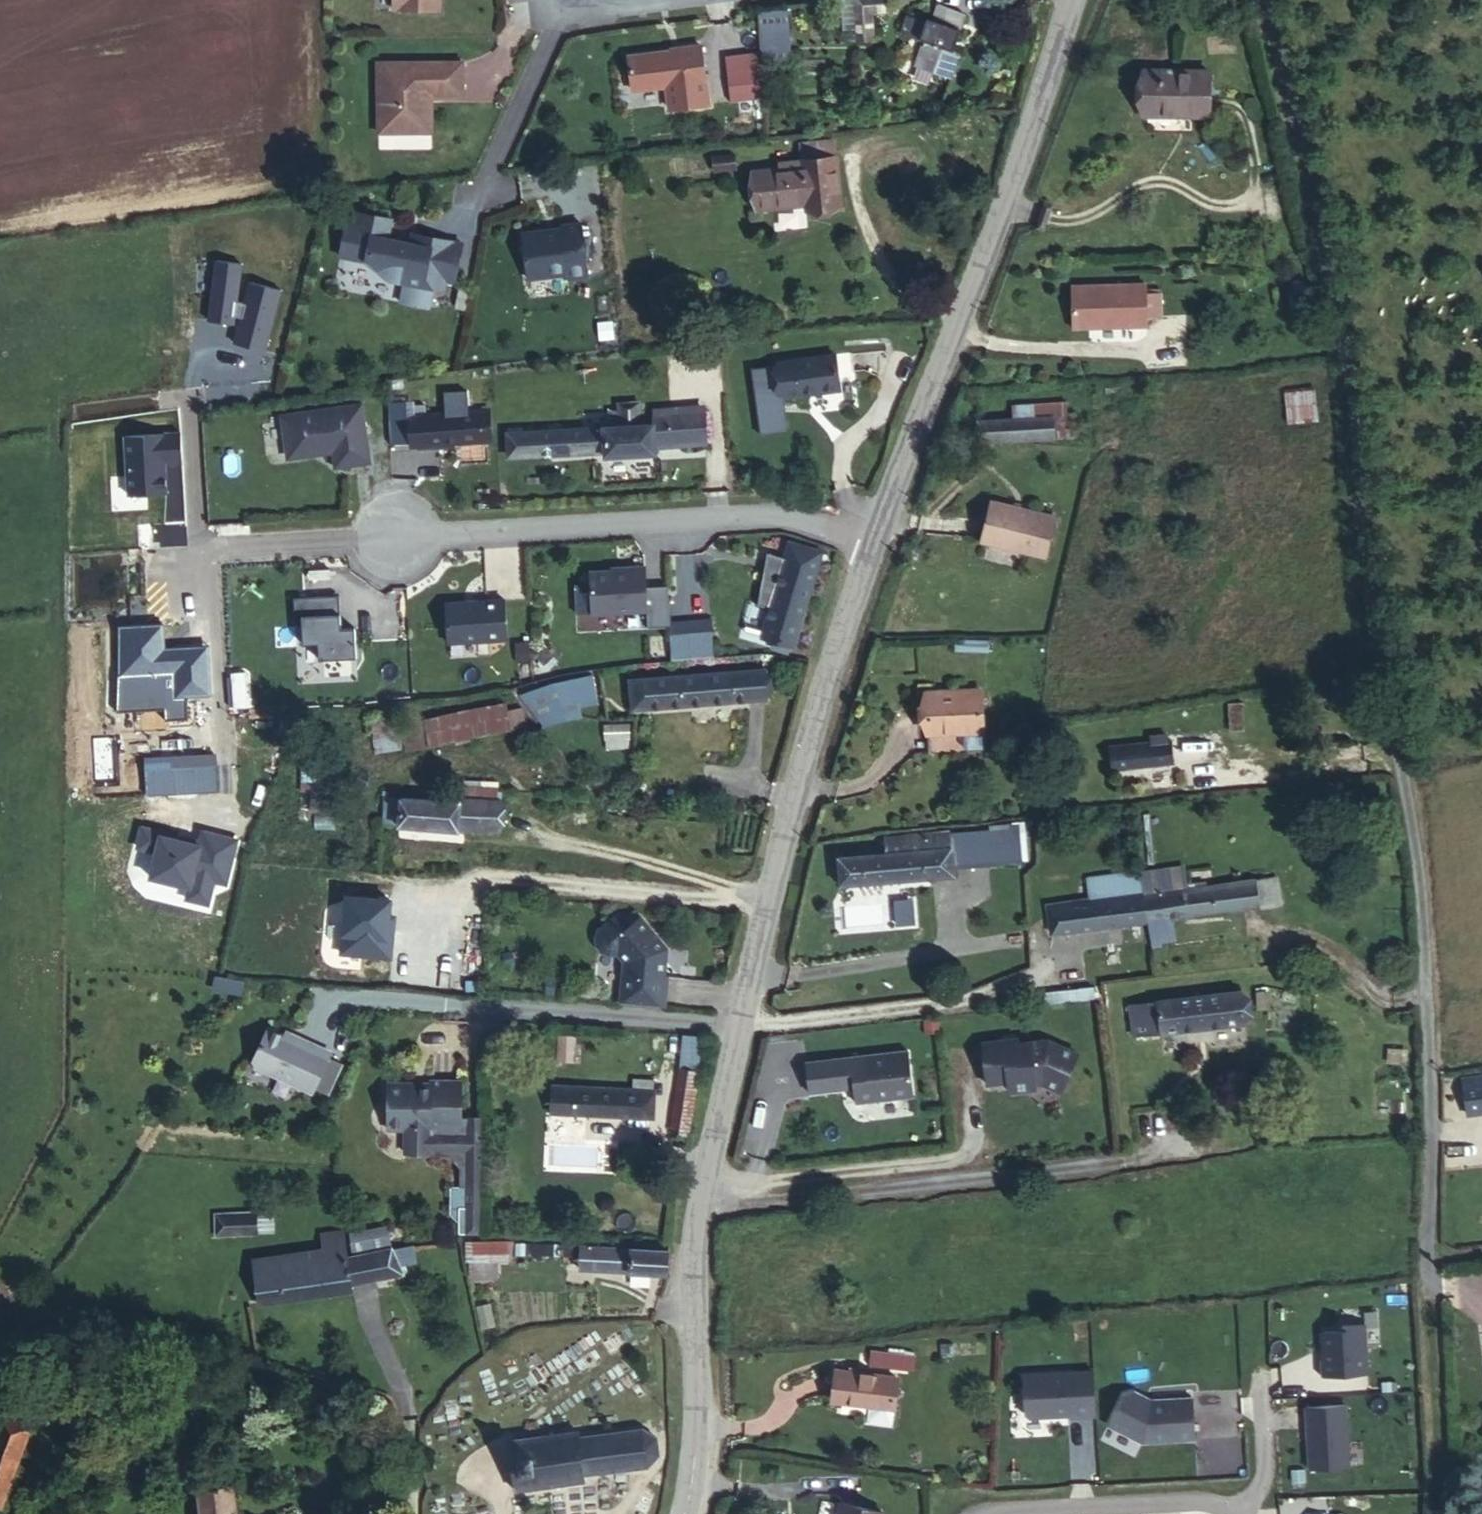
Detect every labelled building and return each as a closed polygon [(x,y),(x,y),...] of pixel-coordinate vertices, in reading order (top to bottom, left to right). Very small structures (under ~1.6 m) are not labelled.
[(385,8),(431,11),(432,0),(385,0),(385,8)] [(850,35),(865,34),(863,6),(883,4),(883,0),(847,0),(850,35)] [(907,62),(940,75),(948,57),(945,49),(959,13),(931,2),(925,17),(920,15),(918,20),(902,13),(895,30),(916,38),(907,62)] [(765,58),(794,55),(788,4),(759,7),(765,58)] [(668,105),(707,99),(699,43),(675,46),(676,49),(624,56),(629,88),(664,82),(668,105)] [(368,137),(412,137),(411,98),(453,98),(453,64),(368,64),(368,137)] [(1209,113),(1210,69),(1141,68),(1141,112),(1209,113)] [(411,98),(412,137),(422,137),(422,98),(411,98)] [(801,154),(828,151),(826,133),(793,136),(795,154),(801,154)] [(800,202),(833,198),(828,151),(801,154),(802,169),(797,170),(800,198),(800,202)] [(749,204),(800,198),(797,170),(802,169),(801,154),(795,154),(771,157),(772,163),(745,167),(749,204)] [(351,218),(342,215),(334,248),(364,255),(384,274),(402,278),(397,298),(425,304),(430,285),(441,287),(443,278),(450,279),(458,240),(419,231),(416,241),(383,233),(387,213),(354,205),(351,218)] [(573,234),(515,244),(522,291),(580,282),(581,288),(597,285),(588,226),(572,228),(573,234)] [(408,228),(406,238),(416,241),(419,231),(408,228)] [(1057,284),(1058,326),(1075,326),(1078,323),(1087,322),(1087,325),(1133,324),(1132,281),(1057,284)] [(786,360),(790,395),(831,391),(828,356),(786,360)] [(773,396),(790,395),(786,360),(770,361),(773,396)] [(1288,420),(1318,417),(1315,386),(1285,389),(1288,420)] [(670,449),(670,441),(668,410),(652,411),(637,412),(635,395),(617,397),(618,414),(597,416),(574,418),(514,423),(517,453),(606,445),(608,454),(670,449)] [(668,410),(684,409),(683,398),(651,401),(652,411),(668,410)] [(975,443),(1076,433),(1074,409),(1026,413),(1024,401),(1002,402),(1002,416),(973,418),(975,443)] [(362,464),(354,405),(274,416),(279,454),(285,458),(326,453),(332,457),(333,467),(362,464)] [(668,410),(670,441),(687,439),(684,409),(668,410)] [(482,410),(403,418),(405,443),(485,435),(482,410)] [(505,454),(517,453),(514,423),(502,424),(505,454)] [(963,532),(1024,555),(1038,515),(978,494),(963,532)] [(793,631),(816,543),(783,536),(762,624),(793,631)] [(638,564),(623,565),(623,568),(606,569),(584,570),(587,611),(642,608),(643,620),(663,619),(663,618),(661,584),(661,583),(639,585),(638,564)] [(440,600),(441,635),(500,632),(498,592),(444,595),(440,600)] [(334,615),(333,596),(289,598),(290,624),(297,624),(298,645),(313,644),(314,659),(350,657),(349,628),(335,628),(330,629),(329,616),(334,615)] [(665,655),(684,653),(705,652),(702,615),(663,618),(665,655)] [(595,673),(527,682),(533,722),(582,716),(580,703),(599,701),(595,673)] [(771,674),(625,684),(627,714),(773,704),(771,674)] [(965,755),(959,696),(905,703),(912,762),(965,755)] [(386,728),(392,752),(394,757),(498,725),(490,698),(386,728)] [(1261,739),(1262,710),(1237,710),(1237,740),(1261,739)] [(362,760),(392,752),(386,728),(381,716),(351,724),(362,760)] [(1156,748),(1173,747),(1172,740),(1155,742),(1156,748)] [(1199,745),(1173,747),(1156,748),(1116,752),(1117,774),(1201,769),(1199,745)] [(325,812),(327,795),(299,792),(298,810),(325,812)] [(372,822),(391,823),(394,796),(374,795),(372,822)] [(447,831),(448,828),(450,801),(394,796),(391,823),(391,827),(447,831)] [(450,801),(448,828),(485,830),(487,804),(450,801)] [(963,868),(960,852),(950,852),(946,828),(911,833),(912,842),(917,841),(922,874),(963,868)] [(822,856),(826,889),(922,874),(917,841),(912,842),(894,844),(893,833),(871,836),(872,848),(822,856)] [(1274,874),(1250,877),(1254,908),(1277,905),(1274,874)] [(1126,892),(1130,924),(1254,908),(1250,877),(1126,892)] [(1050,934),(1130,924),(1126,892),(1046,901),(1050,934)] [(617,1006),(662,1007),(663,977),(660,977),(663,948),(636,916),(621,929),(610,917),(591,934),(589,942),(590,949),(595,955),(602,958),(610,957),(618,964),(617,1006)] [(1158,1016),(1160,1034),(1247,1023),(1245,997),(1150,1008),(1150,1017),(1158,1016)] [(1160,1037),(1160,1034),(1158,1016),(1150,1017),(1150,1008),(1135,1010),(1138,1039),(1160,1037)] [(308,1093),(326,1056),(292,1039),(291,1042),(262,1028),(246,1058),(248,1063),(308,1093)] [(1074,1058),(1043,1046),(1013,1050),(1013,1045),(978,1049),(984,1091),(1005,1089),(1006,1098),(1033,1095),(1032,1090),(1038,1089),(1058,1097),(1074,1058)] [(913,1055),(842,1063),(798,1069),(801,1099),(834,1095),(832,1081),(844,1079),(848,1108),(918,1100),(913,1055)] [(649,1091),(650,1079),(628,1077),(627,1090),(649,1091)] [(662,1139),(678,1140),(680,1084),(666,1083),(662,1139)] [(463,1085),(432,1086),(432,1093),(425,1094),(421,1090),(410,1090),(406,1094),(390,1094),(391,1135),(408,1135),(409,1158),(435,1158),(434,1134),(464,1134),(463,1085)] [(647,1121),(649,1091),(627,1090),(548,1087),(546,1117),(647,1121)] [(257,1238),(257,1213),(209,1213),(209,1237),(257,1238)] [(242,1257),(245,1269),(337,1249),(330,1219),(308,1224),(311,1239),(242,1257)] [(395,1266),(390,1238),(361,1244),(367,1272),(395,1266)] [(367,1272),(361,1244),(337,1249),(342,1273),(343,1277),(367,1272)] [(528,1265),(529,1250),(529,1248),(480,1250),(480,1267),(507,1266),(528,1265)] [(337,1249),(245,1269),(250,1291),(342,1273),(337,1249)] [(599,1273),(684,1273),(684,1249),(600,1250),(600,1264),(599,1273)] [(528,1265),(600,1264),(600,1250),(529,1250),(528,1265)] [(507,1266),(480,1267),(479,1280),(508,1280),(507,1266)] [(344,1281),(343,1277),(342,1273),(250,1291),(252,1301),(344,1281)] [(1321,1326),(1322,1372),(1370,1371),(1369,1309),(1338,1310),(1338,1325),(1321,1326)] [(204,1363),(205,1356),(176,1350),(174,1356),(204,1363)] [(1025,1415),(1097,1415),(1097,1368),(1025,1368),(1025,1415)] [(822,1402),(863,1407),(887,1410),(892,1379),(827,1371),(822,1402)] [(1197,1436),(1196,1392),(1115,1393),(1116,1437),(1197,1436)] [(1349,1400),(1307,1401),(1308,1466),(1350,1465),(1349,1400)] [(887,1410),(863,1407),(861,1425),(885,1428),(887,1410)] [(578,1438),(503,1442),(506,1493),(581,1488),(581,1481),(637,1476),(649,1468),(648,1448),(639,1441),(579,1445),(578,1438)] [(17,1444),(0,1439),(0,1494),(17,1444)] [(225,1490),(188,1493),(190,1513),(227,1513),(225,1490)]
